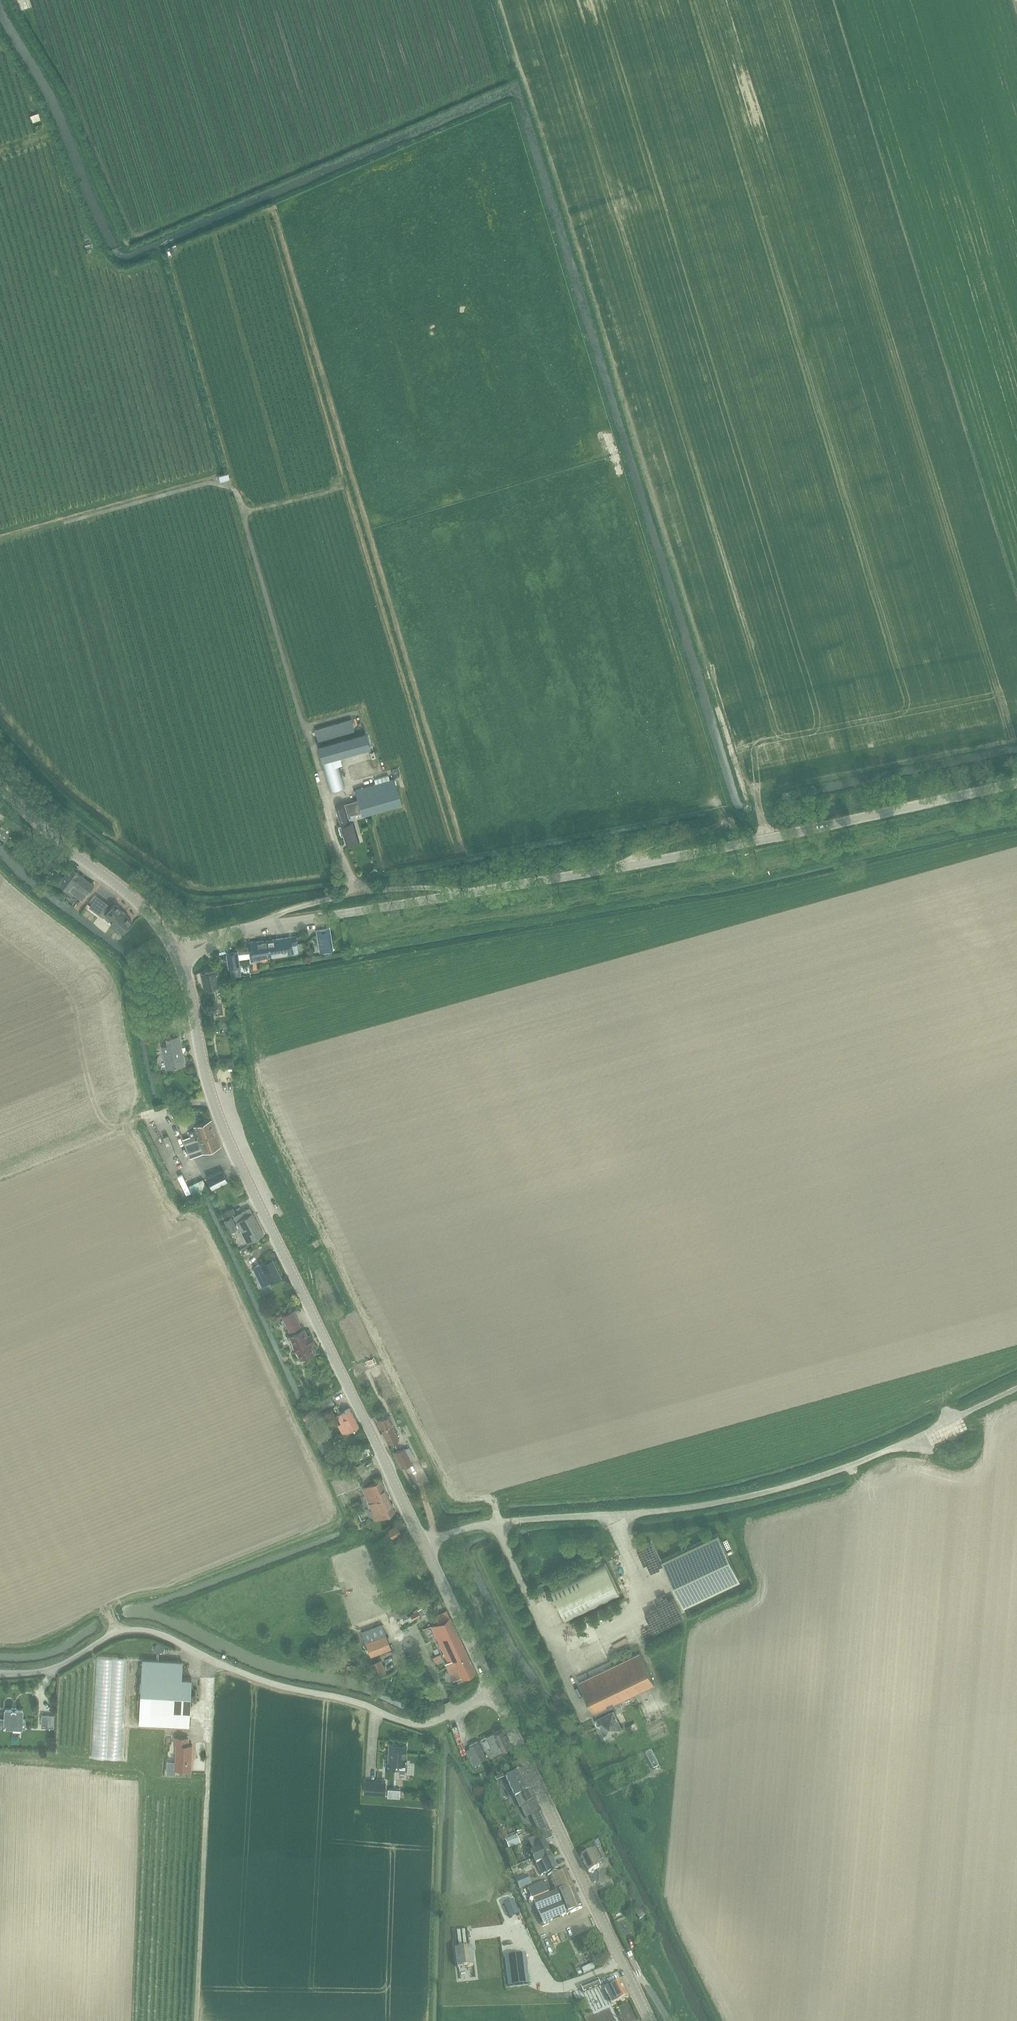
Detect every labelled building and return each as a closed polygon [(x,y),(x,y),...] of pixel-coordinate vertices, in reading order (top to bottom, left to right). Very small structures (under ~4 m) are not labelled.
[(351,717),(315,728),(318,740),(354,729),(351,717)] [(345,787),(339,765),(343,764),(341,755),(370,747),(366,732),(319,745),(323,759),(321,760),(330,792),(345,787)] [(359,799),(347,803),(351,815),(353,814),(362,811),(363,814),(367,813),(402,804),(398,791),(401,790),(400,785),(397,786),(394,778),(390,779),(389,775),(374,779),(376,783),(356,789),(359,799)] [(347,803),(336,806),(341,824),(338,825),(341,835),(344,834),(347,843),(360,839),(355,820),(353,814),(351,815),(347,803)] [(0,828),(0,836),(6,839),(12,830),(3,824),(0,828)] [(60,883),(70,890),(82,899),(83,900),(94,884),(71,868),(72,867),(71,867),(64,877),(60,883)] [(90,906),(104,916),(106,913),(122,932),(133,922),(125,914),(122,911),(122,910),(116,903),(109,909),(106,907),(108,904),(97,896),(90,906)] [(321,951),(327,950),(334,949),(330,927),(318,929),(321,951)] [(296,936),(269,940),(271,956),(281,955),(294,953),(293,945),(297,944),(296,936)] [(230,952),(227,952),(227,953),(229,966),(230,966),(231,974),(231,977),(234,976),(236,976),(243,975),(243,974),(242,970),(241,965),(241,964),(239,965),(238,959),(237,952),(237,951),(250,950),(251,957),(252,962),(261,961),(260,958),(271,956),(269,940),(249,943),(241,944),(236,945),(236,947),(236,949),(237,951),(230,952)] [(219,970),(202,973),(205,988),(216,986),(222,985),(227,984),(226,982),(226,980),(224,971),(224,969),(219,970)] [(214,1006),(215,1015),(224,1014),(223,1005),(214,1006)] [(167,1044),(162,1045),(166,1068),(186,1064),(180,1034),(166,1037),(167,1044)] [(233,1057),(225,1058),(226,1065),(228,1064),(228,1067),(229,1068),(232,1068),(234,1068),(233,1057)] [(190,1157),(197,1154),(221,1145),(212,1119),(210,1119),(210,1118),(205,1120),(205,1121),(193,1125),(195,1129),(191,1130),(189,1131),(191,1136),(184,1138),(190,1157)] [(228,1181),(228,1180),(224,1169),(207,1176),(212,1188),(228,1181)] [(248,1242),(263,1235),(264,1235),(251,1209),(235,1216),(248,1242)] [(233,1218),(226,1221),(231,1232),(238,1228),(233,1218)] [(246,1247),(240,1250),(244,1257),(250,1254),(246,1247)] [(253,1267),(262,1286),(282,1276),(273,1258),(253,1267)] [(301,1325),(294,1309),(282,1315),(289,1331),(301,1325)] [(305,1328),(290,1335),(300,1358),(315,1351),(312,1344),(315,1342),(311,1334),(308,1335),(305,1328)] [(317,1405),(320,1411),(334,1403),(331,1397),(317,1405)] [(344,1434),(360,1426),(350,1408),(337,1415),(341,1422),(338,1424),(344,1434)] [(378,1419),(384,1433),(389,1443),(399,1438),(389,1414),(378,1419)] [(395,1453),(403,1469),(412,1465),(408,1456),(405,1449),(405,1448),(395,1453)] [(343,1468),(352,1464),(361,1460),(360,1457),(357,1452),(355,1453),(355,1452),(347,1455),(345,1449),(337,1453),(343,1468)] [(377,1520),(395,1512),(395,1511),(381,1479),(380,1479),(362,1487),(377,1520)] [(388,1528),(392,1536),(401,1532),(399,1527),(397,1524),(388,1528)] [(717,1532),(661,1559),(683,1605),(739,1578),(717,1532)] [(602,1559),(548,1585),(565,1621),(620,1595),(602,1559)] [(413,1619),(429,1611),(426,1606),(410,1614),(413,1619)] [(432,1625),(449,1661),(446,1663),(449,1670),(446,1672),(445,1675),(447,1679),(450,1680),(454,1680),(457,1678),(458,1680),(459,1680),(476,1671),(448,1611),(436,1617),(438,1622),(432,1625)] [(386,1633),(365,1641),(366,1643),(371,1656),(392,1648),(387,1635),(386,1633)] [(616,1709),(614,1703),(655,1684),(640,1652),(579,1681),(597,1719),(596,1721),(597,1724),(600,1725),(605,1737),(623,1728),(614,1710),(616,1709)] [(435,1663),(443,1659),(441,1653),(432,1657),(435,1663)] [(382,1659),(370,1664),(374,1676),(387,1672),(382,1659)] [(190,1726),(192,1678),(182,1677),(183,1662),(142,1660),(140,1724),(190,1726)] [(0,1718),(0,1719),(0,1726),(23,1727),(23,1726),(25,1726),(26,1717),(23,1717),(24,1708),(6,1707),(5,1718),(0,1718)] [(43,1716),(43,1728),(54,1728),(55,1716),(43,1716)] [(632,1733),(639,1730),(635,1722),(628,1726),(632,1733)] [(494,1753),(511,1745),(504,1729),(486,1737),(494,1753)] [(178,1746),(178,1761),(167,1760),(167,1773),(176,1774),(176,1769),(178,1769),(192,1770),(193,1745),(189,1745),(190,1738),(175,1738),(175,1745),(178,1746)] [(470,1746),(470,1748),(466,1750),(474,1765),(487,1758),(479,1741),(470,1746)] [(390,1743),(388,1763),(386,1762),(385,1770),(395,1770),(407,1771),(408,1763),(405,1763),(406,1744),(390,1743)] [(647,1754),(644,1747),(638,1750),(641,1757),(647,1754)] [(508,1777),(506,1778),(515,1797),(520,1809),(521,1808),(526,1819),(531,1816),(532,1817),(542,1812),(537,1801),(523,1770),(513,1775),(508,1777)] [(488,1773),(483,1775),(486,1782),(491,1779),(488,1773)] [(365,1781),(364,1793),(384,1794),(385,1782),(365,1781)] [(517,1835),(505,1841),(509,1850),(521,1844),(517,1835)] [(530,1853),(533,1859),(534,1858),(536,1864),(540,1863),(553,1856),(546,1842),(534,1847),(535,1850),(530,1853)] [(591,1853),(582,1858),(589,1874),(589,1873),(600,1868),(598,1864),(603,1861),(602,1860),(597,1847),(590,1850),(591,1853)] [(560,1871),(553,1856),(540,1863),(536,1864),(534,1858),(533,1859),(536,1865),(537,1865),(542,1875),(547,1873),(548,1876),(560,1871)] [(533,1902),(534,1901),(544,1924),(567,1914),(567,1915),(583,1908),(567,1871),(552,1878),(557,1891),(549,1894),(545,1881),(528,1888),(533,1902)] [(529,1877),(517,1882),(520,1889),(532,1884),(529,1877)] [(511,1898),(507,1887),(499,1890),(504,1901),(511,1898)] [(504,1903),(510,1918),(519,1914),(513,1899),(504,1903)] [(457,1951),(455,1951),(457,1969),(474,1966),(472,1949),(470,1950),(467,1929),(454,1931),(457,1951)] [(595,1951),(601,1964),(605,1962),(600,1950),(595,1951)] [(526,1953),(505,1955),(509,1986),(530,1984),(526,1953)] [(584,1967),(581,1969),(583,1972),(584,1974),(594,1968),(594,1967),(592,1964),(584,1967)] [(581,1987),(584,1993),(601,1986),(598,1980),(581,1987)] [(628,1997),(627,1994),(621,1981),(610,1986),(605,1989),(612,2004),(628,1997)]
